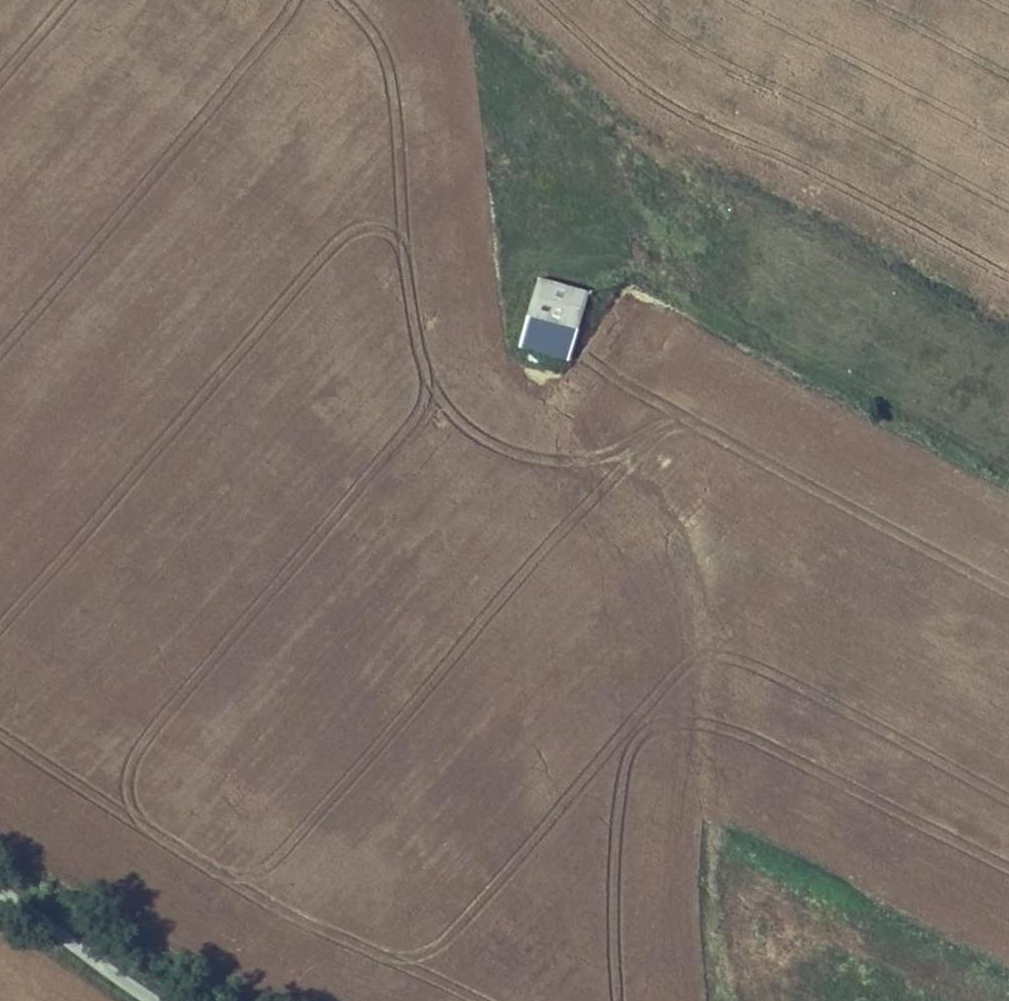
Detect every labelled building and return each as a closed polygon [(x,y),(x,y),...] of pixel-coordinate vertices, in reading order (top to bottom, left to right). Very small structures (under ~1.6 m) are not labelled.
[(538,280),(519,348),(566,362),(586,293),(538,280)]
